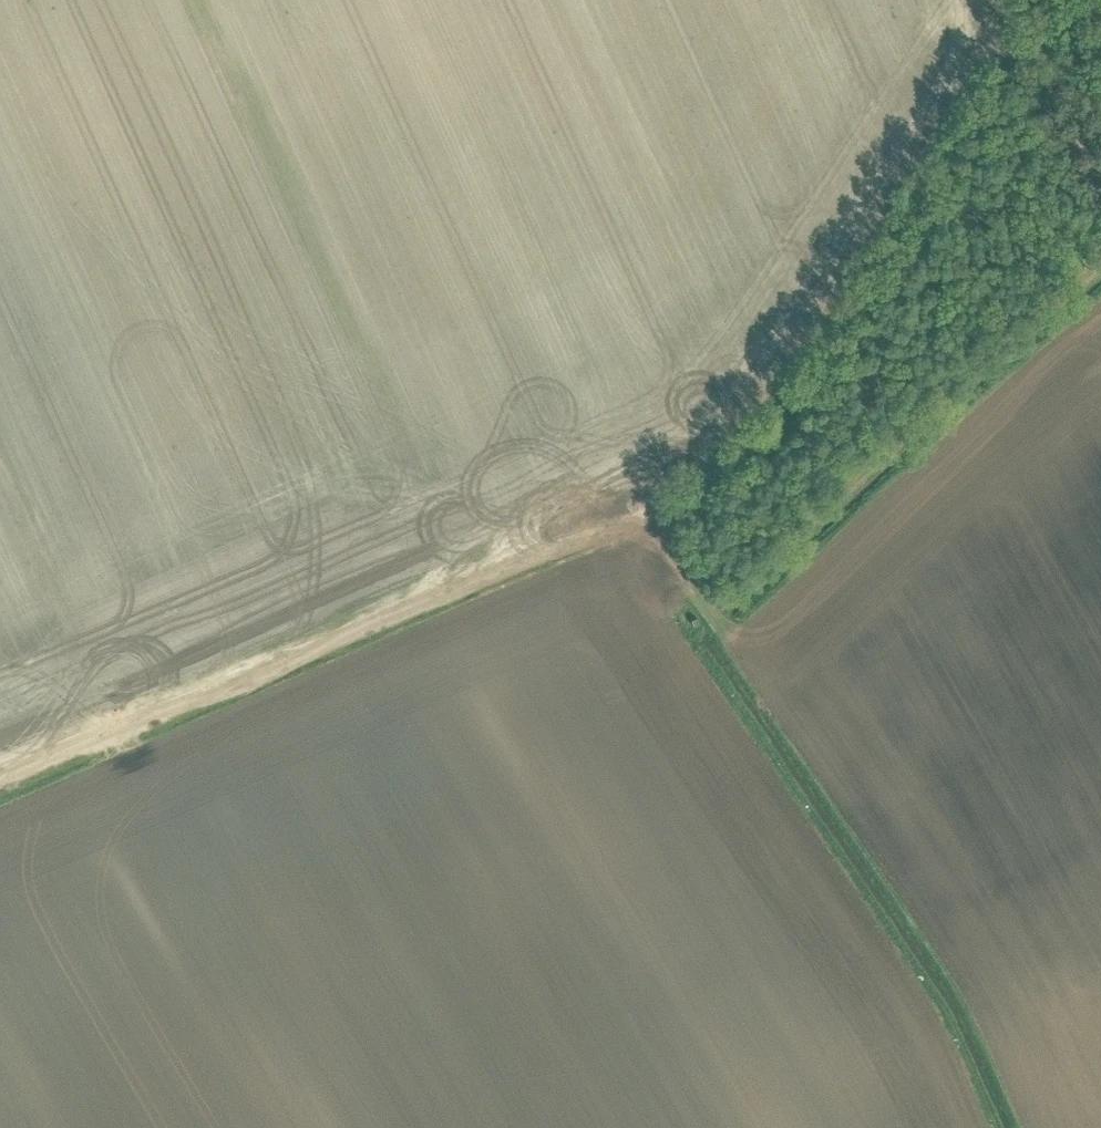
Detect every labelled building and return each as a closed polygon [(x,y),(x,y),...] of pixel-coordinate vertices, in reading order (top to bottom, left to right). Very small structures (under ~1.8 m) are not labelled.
[(767,669),(755,674),(762,690),(774,684),(767,669)]
